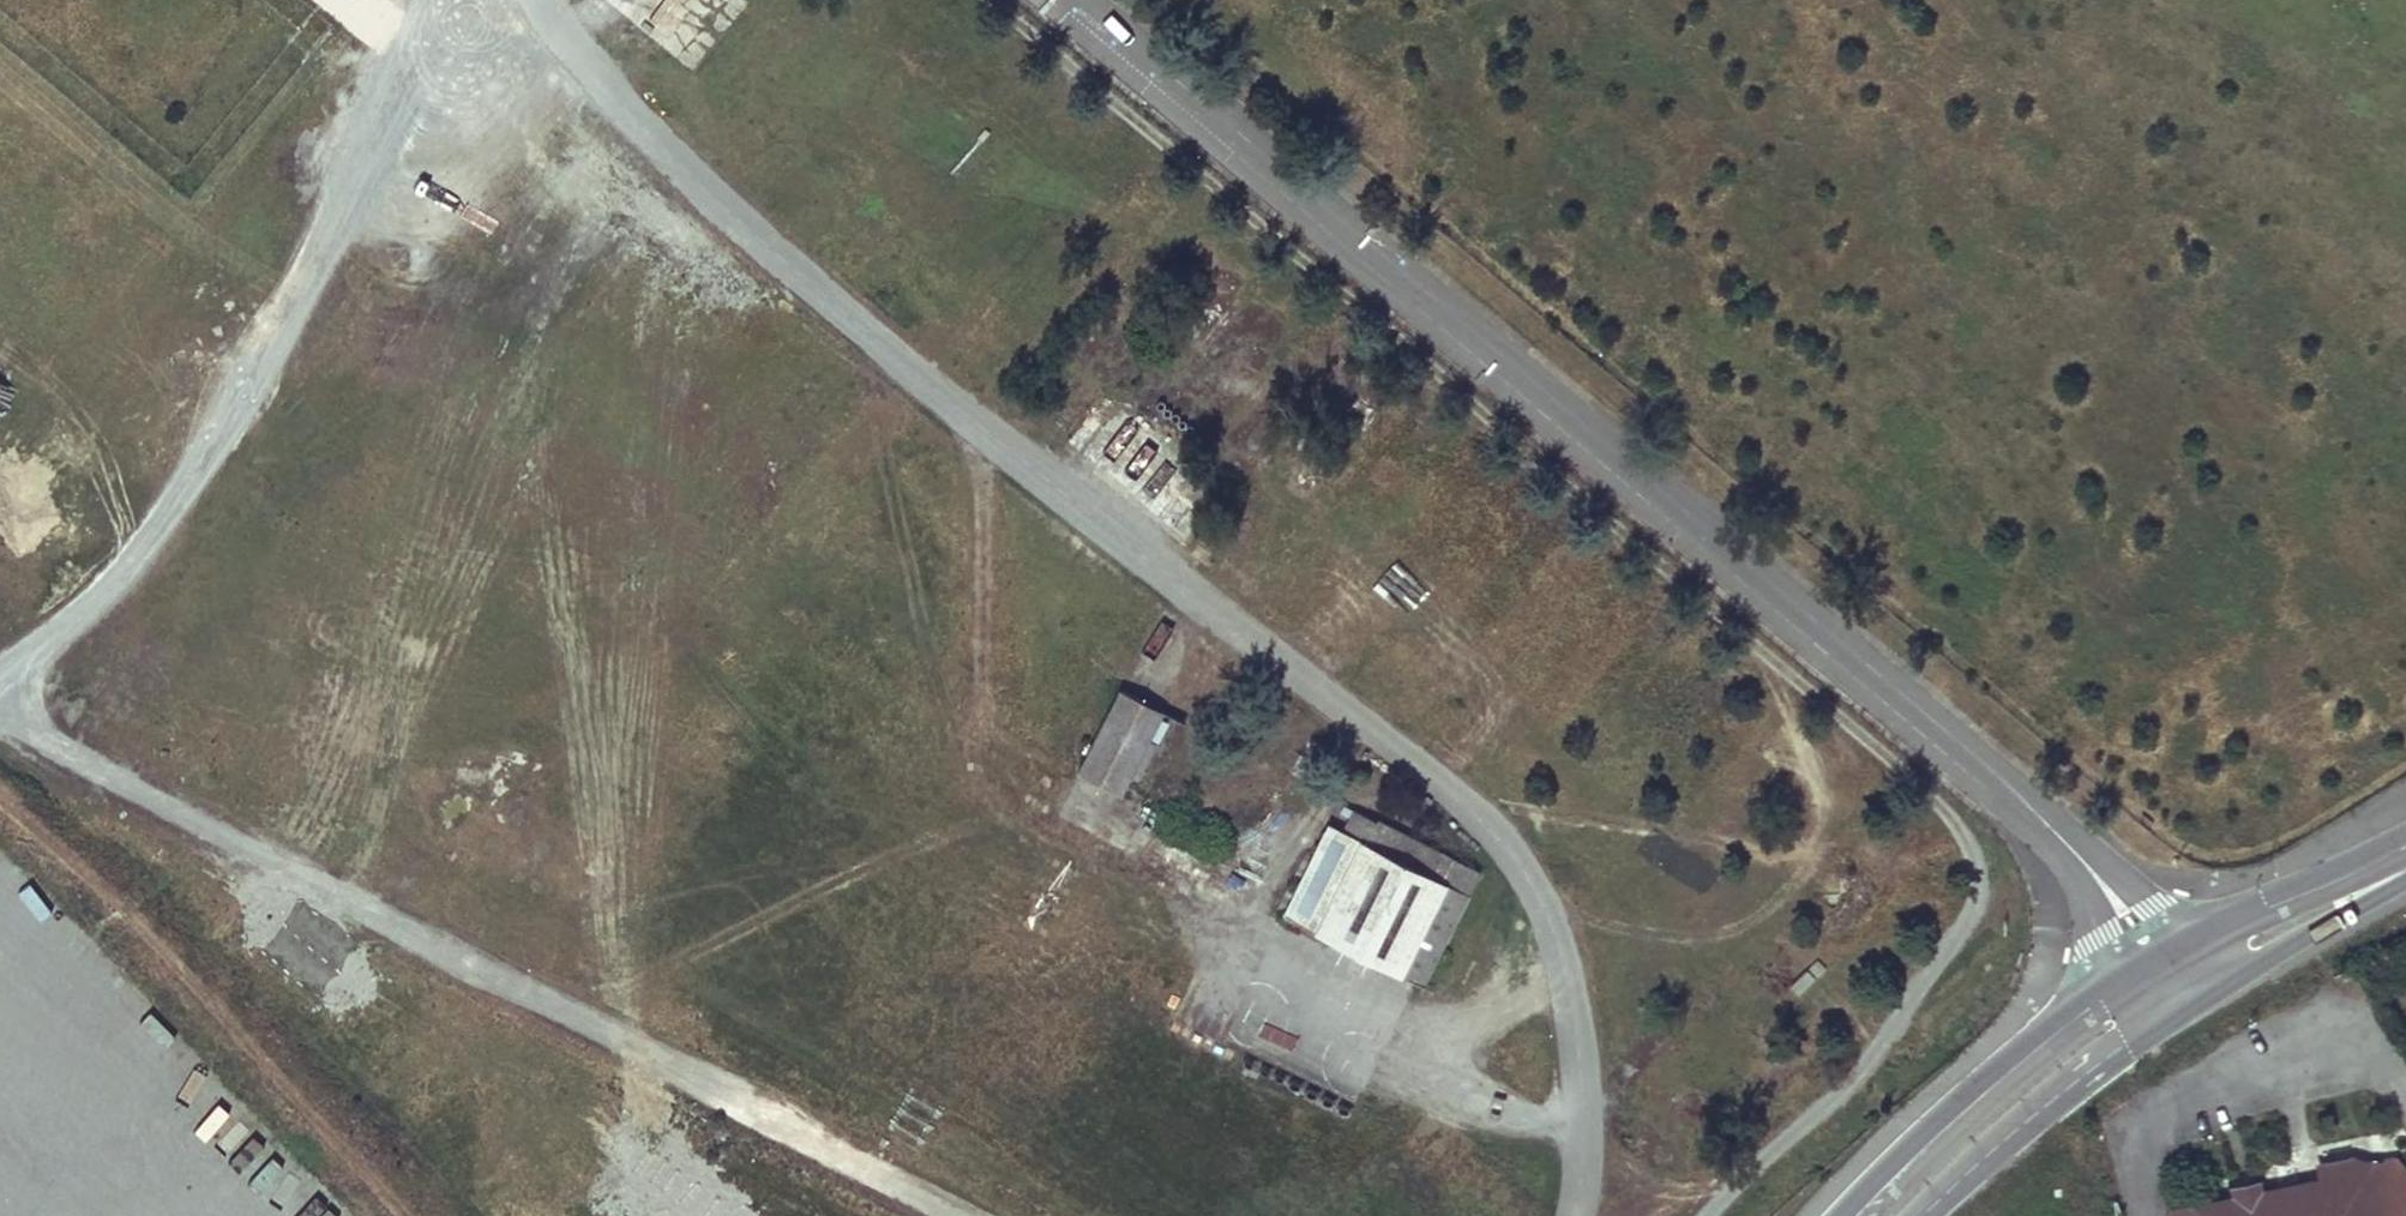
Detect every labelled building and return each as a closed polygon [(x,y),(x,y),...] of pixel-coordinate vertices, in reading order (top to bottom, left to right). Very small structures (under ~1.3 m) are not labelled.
[(1118,689),(1076,773),(1122,795),(1136,766),(1144,771),(1168,722),(1160,718),(1163,711),(1118,689)] [(1341,830),(1471,895),(1482,874),(1352,808),(1341,830)] [(1282,915),(1425,987),(1471,895),(1341,830),(1328,823),(1282,915)] [(2315,1166),(2317,1174),(2371,1163),(2355,1157),(2315,1166)] [(2405,1210),(2405,1204),(2405,1182),(2395,1158),(2371,1163),(2317,1174),(2318,1181),(2320,1187),(2262,1199),(2261,1192),(2260,1185),(2232,1192),(2233,1199),(2235,1205),(2187,1215),(2188,1215),(2405,1215),(2405,1212),(2405,1210)] [(2230,1182),(2232,1192),(2260,1185),(2258,1177),(2230,1182)] [(2318,1181),(2261,1192),(2262,1199),(2320,1187),(2318,1181)] [(2233,1199),(2172,1211),(2173,1215),(2188,1215),(2187,1215),(2235,1205),(2233,1199)]
